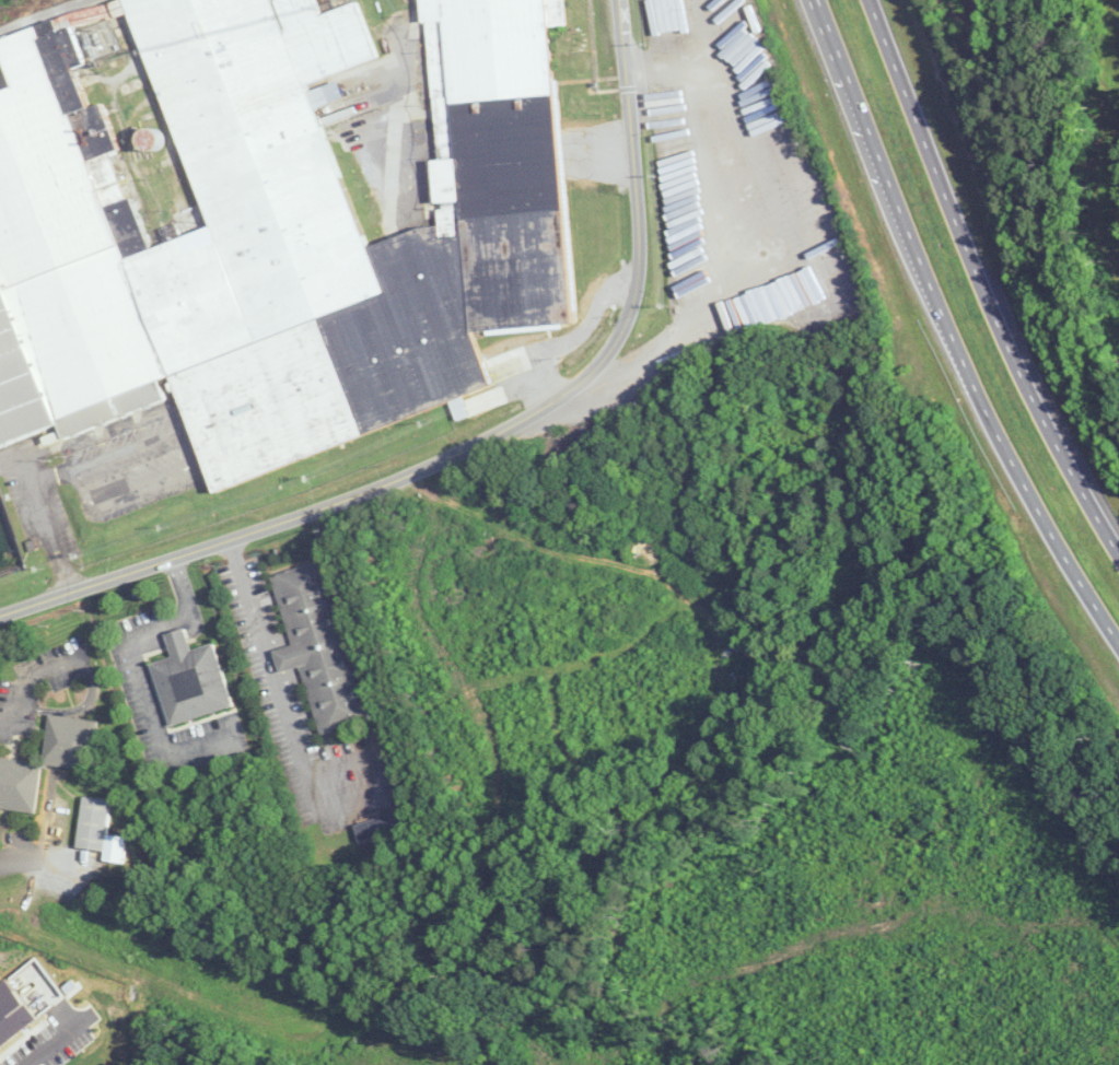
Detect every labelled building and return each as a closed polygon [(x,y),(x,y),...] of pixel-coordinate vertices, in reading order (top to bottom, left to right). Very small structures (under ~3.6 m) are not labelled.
[(434,233),(372,258),(304,86),(375,58),(355,9),(324,21),(316,0),(277,0),(120,0),(211,231),(153,254),(62,22),(0,47),(0,439),(171,372),(218,491),(493,383),(476,336),(583,328),(557,0),(416,0),(434,233)] [(135,140),(150,151),(161,138),(146,126),(135,140)] [(848,257),(842,245),(816,258),(821,270),(848,257)] [(272,575),(291,646),(274,651),(280,673),(301,667),(319,734),(365,722),(322,562),(272,575)] [(215,644),(190,650),(185,629),(166,634),(172,658),(152,663),(167,725),(231,708),(215,644)] [(43,765),(92,770),(98,721),(49,715),(43,765)] [(41,763),(0,758),(0,808),(36,812),(41,763)] [(107,834),(112,800),(83,796),(76,847),(104,851),(102,861),(124,863),(127,837),(107,834)] [(358,841),(408,828),(404,811),(353,823),(358,841)]
